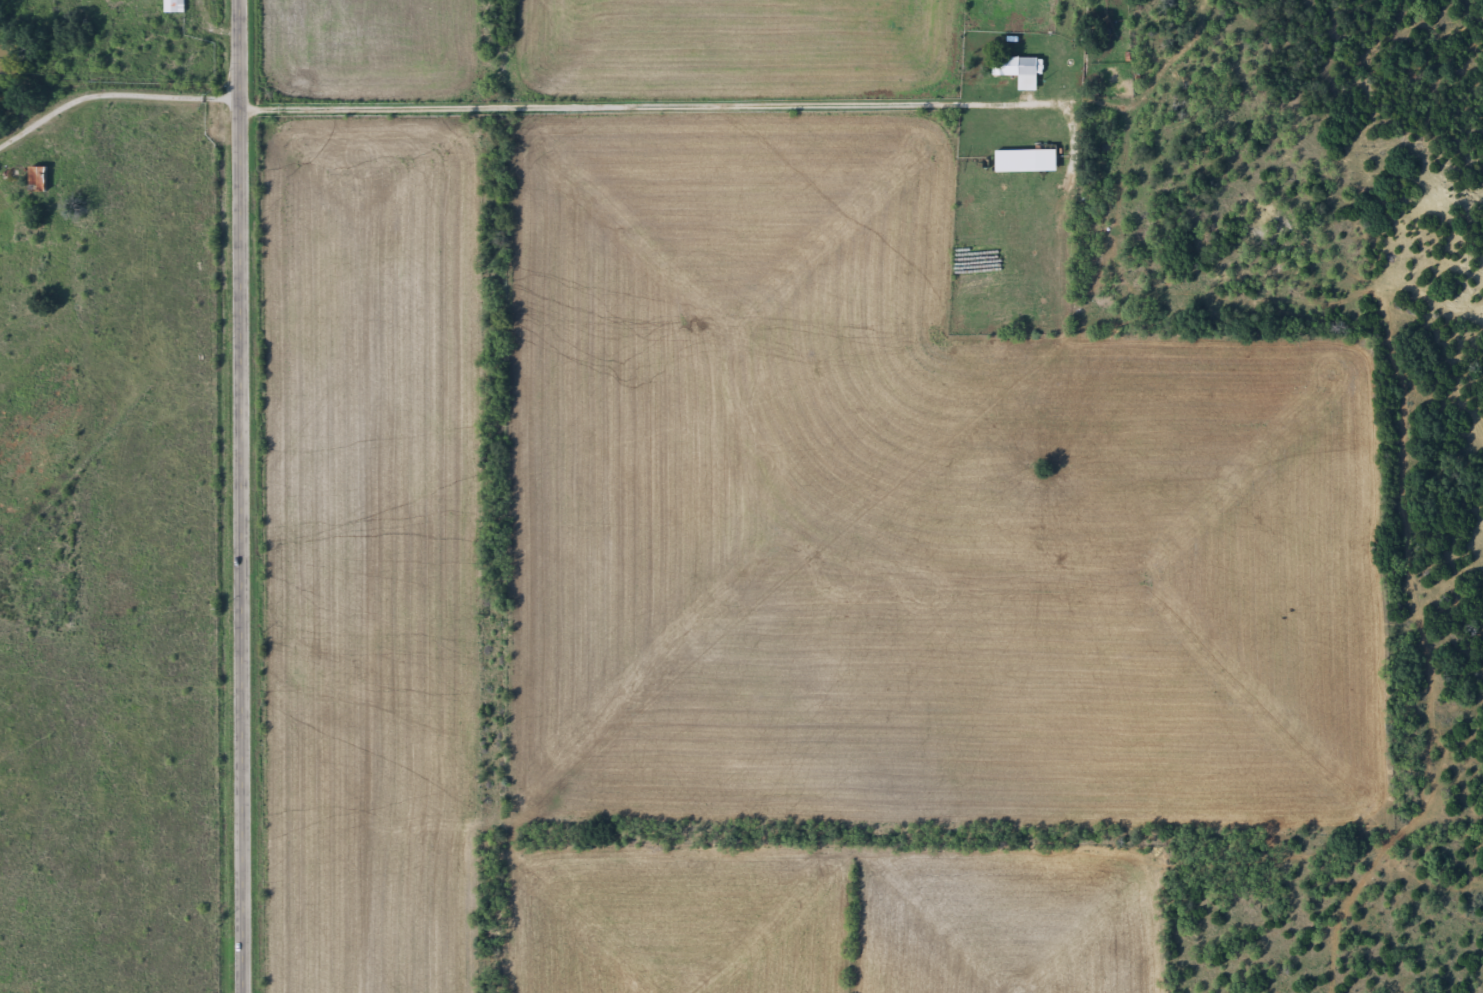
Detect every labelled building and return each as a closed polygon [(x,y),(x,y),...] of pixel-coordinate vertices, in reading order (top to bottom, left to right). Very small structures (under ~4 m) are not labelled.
[(185,16),(185,0),(164,0),(164,16),(185,16)] [(1019,79),(1019,94),(1037,94),(1037,61),(992,61),(992,79),(1019,79)] [(995,175),(1057,175),(1057,153),(995,153),(995,175)] [(29,195),(46,195),(46,169),(29,169),(29,195)]
